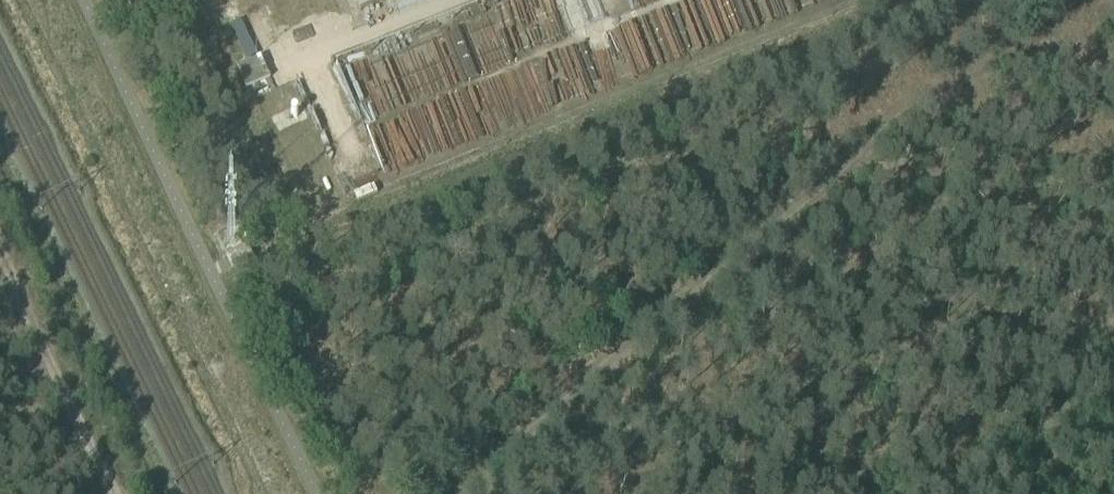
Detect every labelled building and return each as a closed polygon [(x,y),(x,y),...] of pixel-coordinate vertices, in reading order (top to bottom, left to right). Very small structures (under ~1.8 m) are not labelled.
[(243,65),(248,82),(270,76),(265,59),(243,65)] [(227,256),(232,267),(253,258),(247,246),(227,256)]
